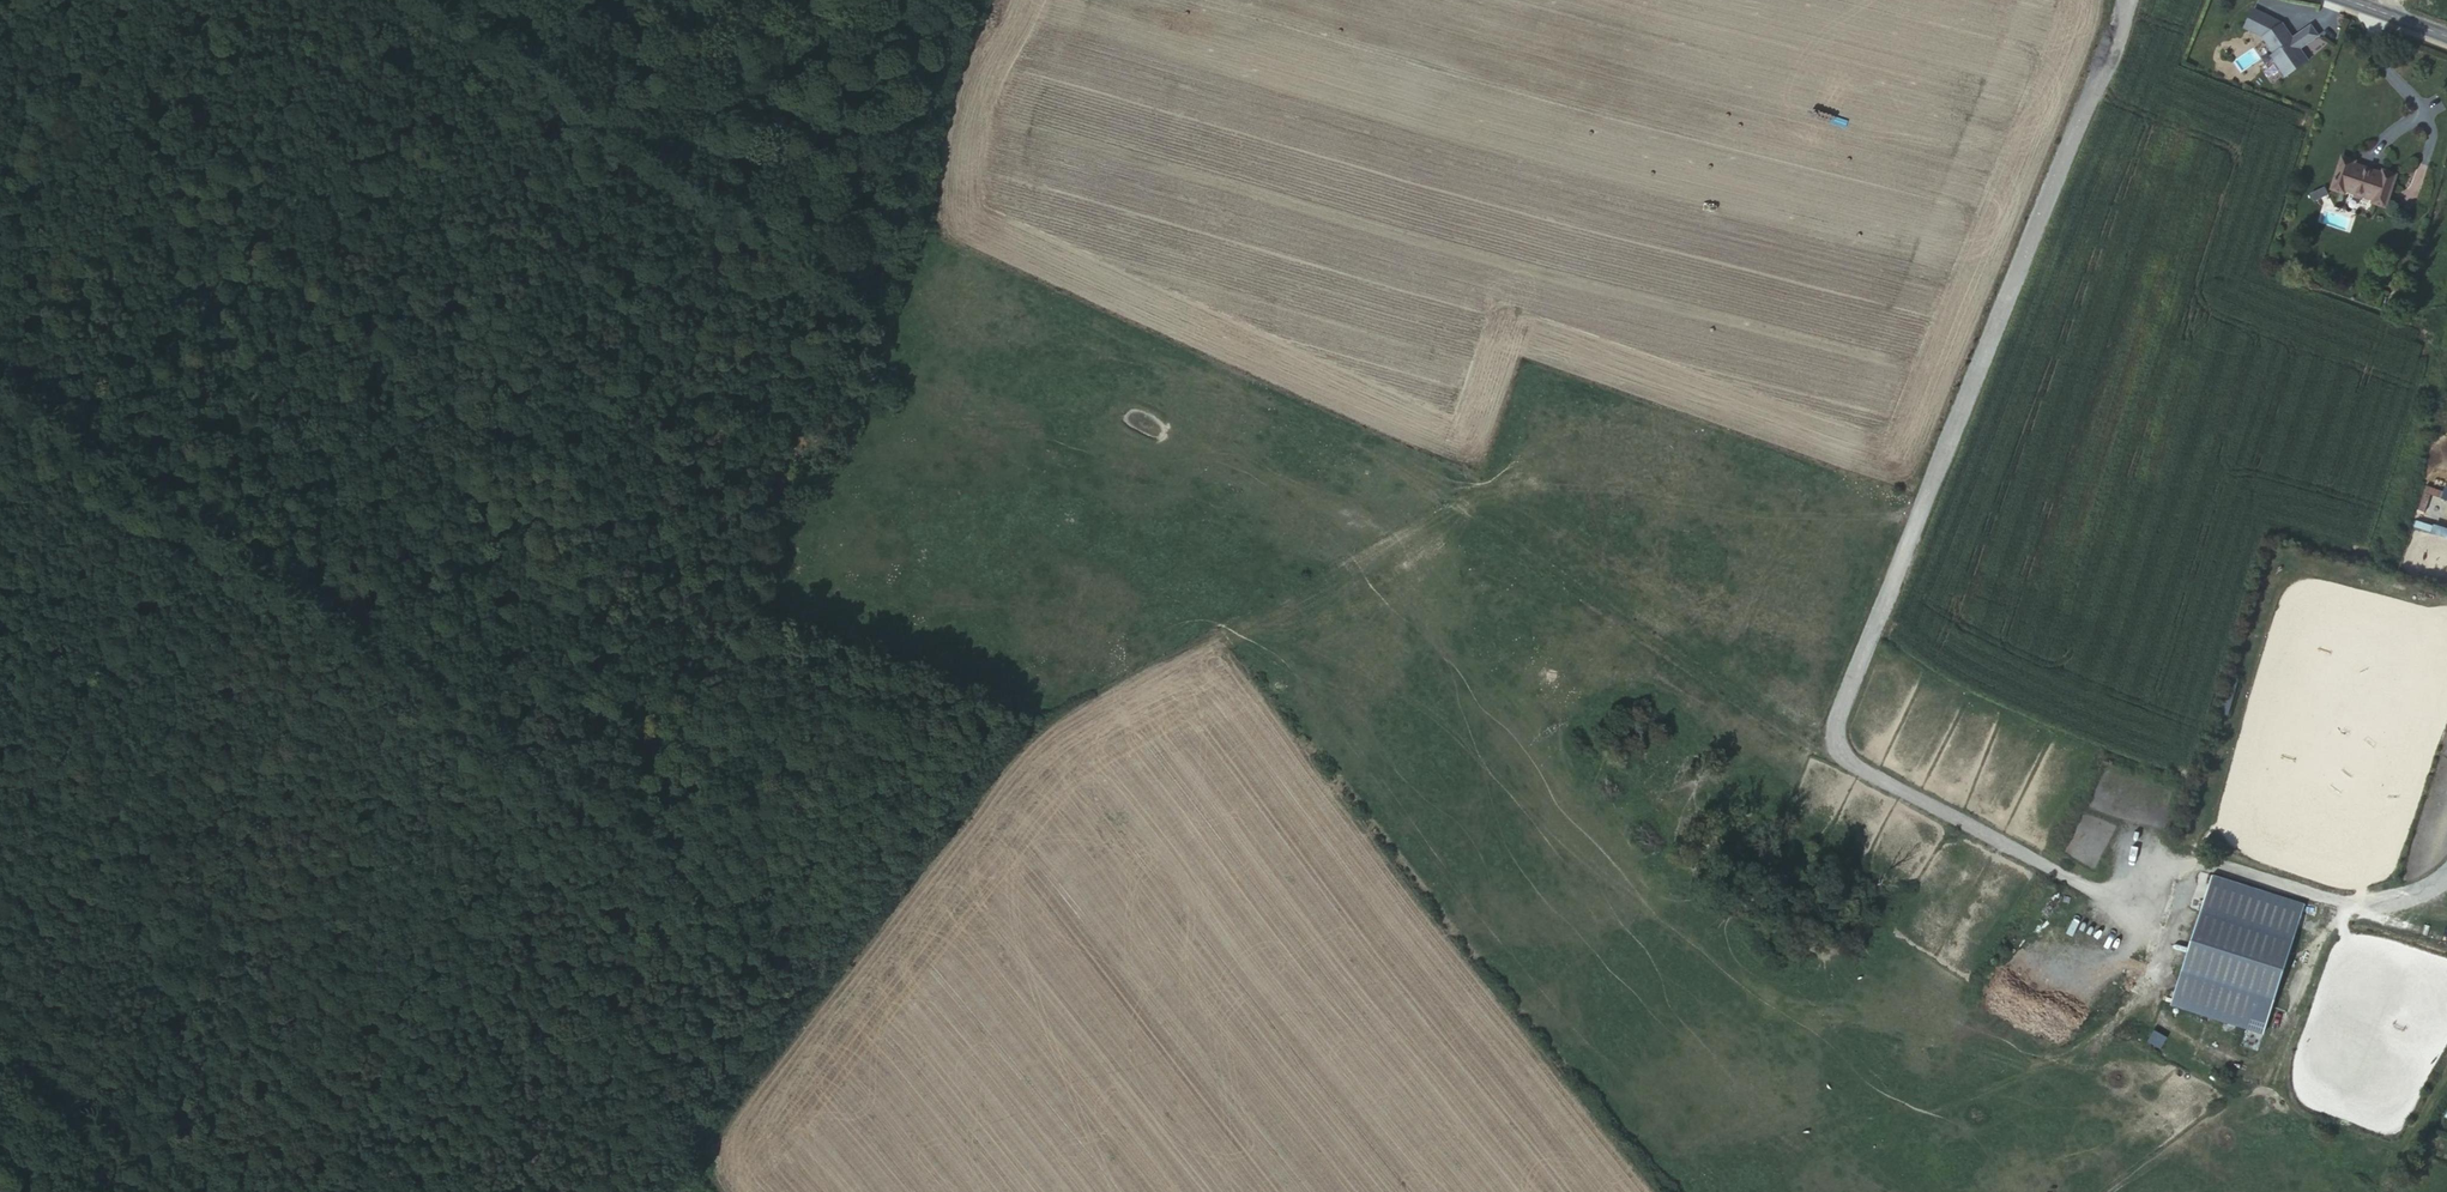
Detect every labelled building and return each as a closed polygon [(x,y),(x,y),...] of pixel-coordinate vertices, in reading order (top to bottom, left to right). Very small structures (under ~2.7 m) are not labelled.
[(2263,13),(2254,8),(2244,26),(2253,31),(2263,13)] [(2282,23),(2263,13),(2253,31),(2263,36),(2274,53),(2273,57),(2285,75),(2307,60),(2299,48),(2299,45),(2301,44),(2305,44),(2318,35),(2311,25),(2292,38),(2282,23)] [(2351,160),(2338,156),(2328,188),(2341,192),(2342,190),(2370,198),(2370,201),(2383,205),(2392,173),(2379,169),(2378,172),(2350,163),(2351,160)] [(2211,874),(2171,1003),(2264,1032),(2304,903),(2211,874)]
